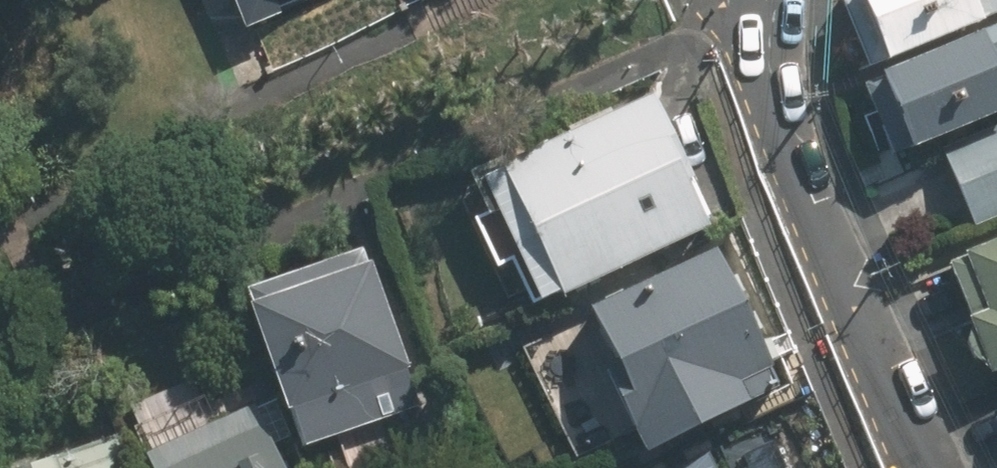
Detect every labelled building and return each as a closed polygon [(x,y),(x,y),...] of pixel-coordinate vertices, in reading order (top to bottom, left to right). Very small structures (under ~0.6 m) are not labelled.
[(239,48),(283,31),(270,0),(220,0),(239,48)] [(873,66),(996,21),(996,0),(849,0),(873,66)] [(878,76),(909,155),(996,121),(996,30),(878,76)] [(720,224),(654,85),(472,169),(537,309),(720,224)] [(948,156),(975,226),(996,217),(996,137),(948,156)] [(943,260),(989,375),(996,372),(996,239),(943,260)] [(434,404),(380,240),(250,282),(304,446),(434,404)] [(785,401),(713,253),(587,313),(629,400),(614,407),(644,467),(785,401)] [(254,403),(131,461),(134,467),(285,467),(254,403)] [(16,467),(120,467),(111,438),(16,467)] [(714,452),(682,467),(722,467),(714,452)]
